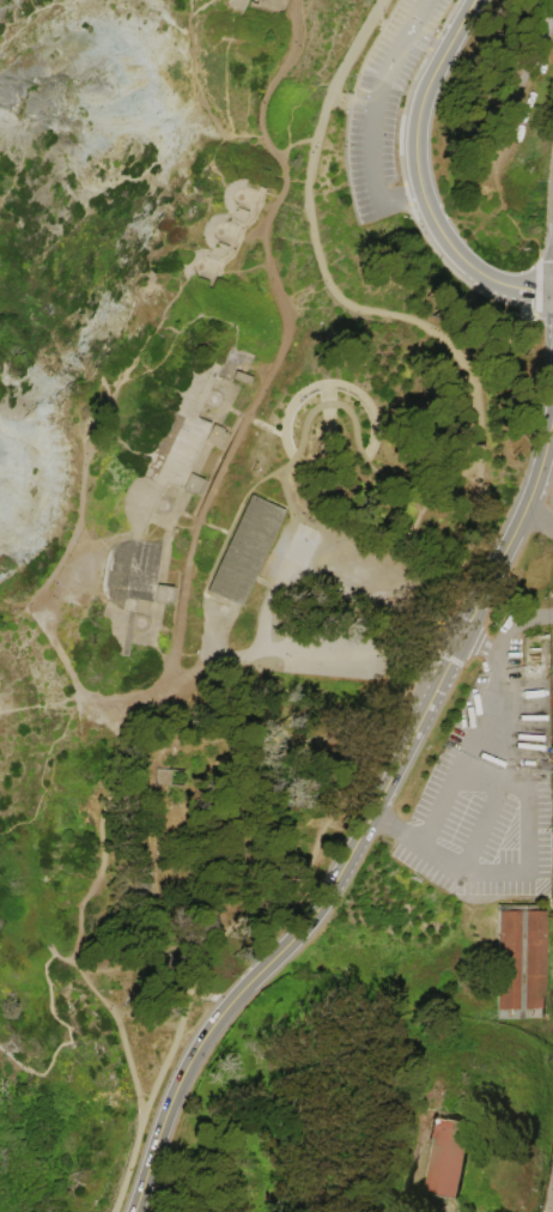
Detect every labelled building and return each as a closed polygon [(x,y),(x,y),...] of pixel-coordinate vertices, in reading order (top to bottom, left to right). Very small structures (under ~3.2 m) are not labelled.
[(263,192),(278,196),(276,198),(262,193),(257,205),(254,217),(243,226),(238,240),(233,252),(224,262),(219,274),(213,290),(206,287),(207,283),(196,279),(194,285),(188,283),(184,278),(182,272),(181,266),(182,261),(186,255),(189,252),(195,249),(201,248),(207,249),(208,247),(203,243),(201,237),(201,231),(202,225),(205,220),(209,217),(214,214),(220,213),(226,214),(227,212),(224,208),(221,202),(220,196),(221,190),(224,186),(229,182),(235,180),(241,178),(245,180),(243,186),(255,190),(256,186),(265,189),(263,192)] [(128,655),(130,646),(157,649),(159,628),(163,605),(175,606),(177,587),(166,586),(174,537),(170,534),(181,513),(189,493),(200,498),(208,480),(198,475),(212,446),(223,450),(231,432),(220,428),(230,408),(239,387),(232,383),(235,380),(249,386),(253,377),(238,371),(239,366),(242,359),(250,363),(253,354),(235,347),(230,345),(221,368),(205,359),(193,364),(183,371),(176,382),(172,394),(174,406),(166,408),(162,412),(158,418),(142,452),(140,459),(140,465),(142,471),(133,478),(126,489),(122,501),(122,513),(127,525),(134,535),(133,538),(127,537),(121,538),(115,541),(111,546),(110,553),(107,578),(105,584),(108,590),(111,595),(104,606),(101,618),(101,630),(104,642),(113,653),(128,655)] [(284,510),(238,606),(205,590),(250,495),(284,510)] [(153,784),(154,769),(186,770),(184,786),(153,784)] [(503,913),(548,913),(549,1012),(504,1013),(503,913)] [(469,1125),(455,1201),(423,1195),(437,1119),(469,1125)]
